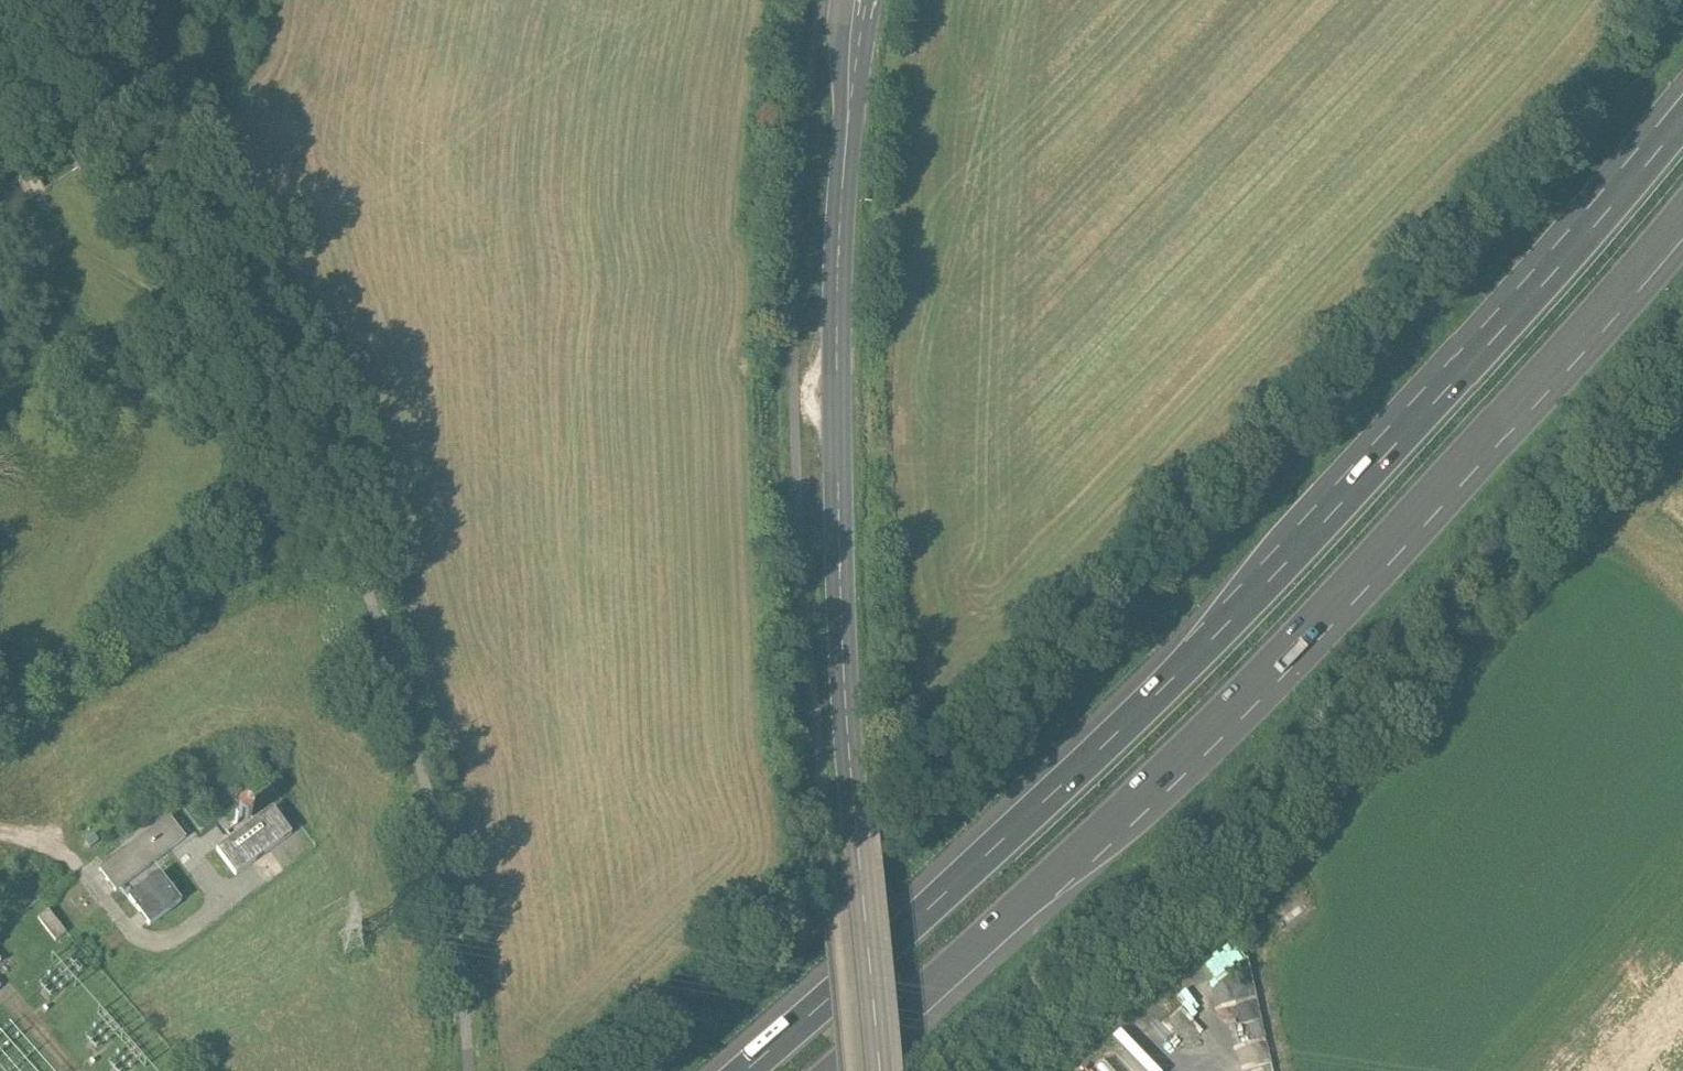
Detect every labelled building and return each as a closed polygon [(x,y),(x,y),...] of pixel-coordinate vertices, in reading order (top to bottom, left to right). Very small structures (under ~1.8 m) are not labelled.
[(269,804),(214,848),(232,870),(287,827),(269,804)] [(97,870),(112,890),(181,836),(166,817),(97,870)] [(158,874),(127,896),(146,922),(177,899),(158,874)] [(46,907),(36,914),(53,939),(64,931),(46,907)] [(1178,993),(1187,1012),(1210,1001),(1203,987),(1248,966),(1240,951),(1193,974),(1198,983),(1178,993)]
